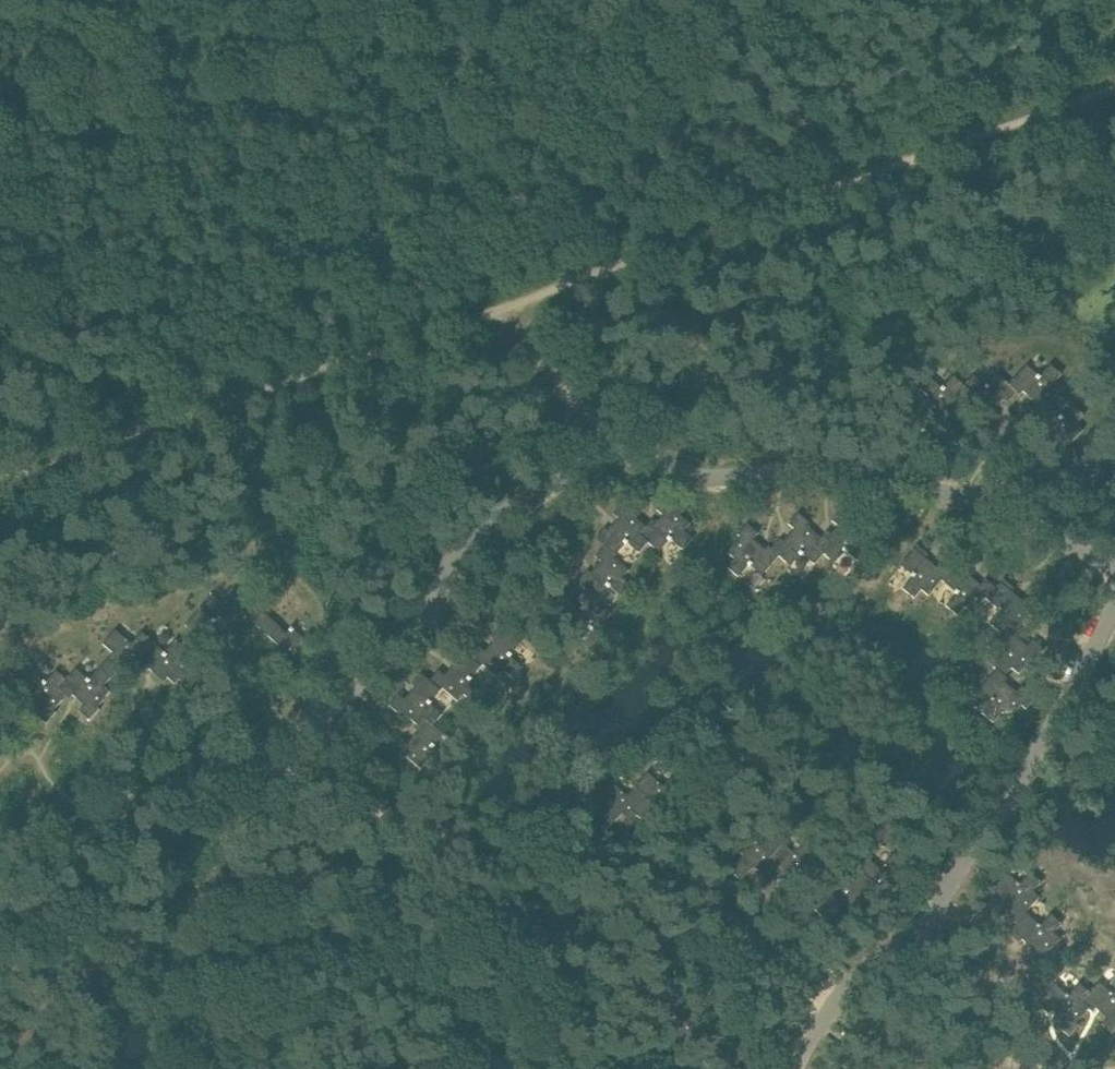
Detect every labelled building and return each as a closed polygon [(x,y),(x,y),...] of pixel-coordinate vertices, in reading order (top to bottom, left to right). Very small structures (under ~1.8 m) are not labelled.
[(1009,384),(1017,391),(1020,394),(1023,390),(1035,401),(1029,407),(1039,416),(1050,405),(1048,403),(1061,389),(1054,382),(1062,374),(1051,364),(1040,376),(1027,364),(1010,383),(1009,384)] [(966,400),(967,401),(981,414),(979,416),(990,426),(999,415),(994,410),(1004,398),(1008,402),(1017,391),(1009,384),(1010,383),(998,373),(986,385),(974,374),(965,384),(964,385),(972,393),(966,400)] [(930,376),(920,388),(929,395),(922,402),(937,416),(922,432),(933,442),(956,417),(950,412),(960,401),(964,404),(967,401),(966,400),(972,393),(964,385),(965,384),(954,375),(942,387),(930,376)] [(1043,434),(1046,431),(1057,442),(1052,448),(1062,457),(1072,446),(1071,444),(1084,429),(1077,423),(1085,414),(1074,404),(1062,417),(1050,405),(1039,416),(1032,424),(1043,434)] [(1065,475),(1069,472),(1080,482),(1075,488),(1086,498),(1096,487),(1093,485),(1106,470),(1098,463),(1106,454),(1096,445),(1085,457),(1072,446),(1062,457),(1055,465),(1065,475)] [(1112,470),(1114,473),(1114,445),(1106,454),(1098,463),(1106,470),(1109,473),(1112,470)] [(653,526),(651,525),(649,523),(647,526),(640,534),(649,542),(660,552),(671,538),(684,549),(693,538),(685,531),(691,523),(676,510),(678,508),(667,498),(657,509),(663,514),(653,526)] [(640,553),(649,542),(640,534),(647,526),(632,514),(634,511),(623,501),(613,512),(619,517),(609,530),(606,527),(596,538),(605,545),(616,555),(627,542),(640,553)] [(825,534),(822,537),(823,538),(817,545),(825,553),(824,553),(835,563),(847,550),(859,561),(869,550),(860,542),(866,535),(851,522),(854,519),(842,509),(833,520),(839,526),(829,537),(825,534)] [(780,555),(779,555),(792,566),(803,553),(815,564),(824,553),(825,553),(817,545),(823,538),(822,537),(808,525),(810,522),(799,512),(789,524),(795,529),(784,541),(781,538),(772,548),(780,555)] [(763,575),(779,555),(780,555),(772,548),(769,546),(766,549),(754,539),(759,533),(748,523),(738,534),(741,536),(728,552),(735,558),(728,566),(739,576),(750,564),(763,575)] [(942,580),(944,582),(954,570),(943,561),(938,567),(926,557),(929,554),(918,544),(901,565),(914,576),(903,588),(914,598),(922,589),(929,595),(942,580)] [(596,556),(602,561),(591,572),(588,570),(578,581),(587,588),(599,598),(610,585),(623,596),(632,585),(624,577),(630,570),(615,557),(616,555),(605,545),(596,556)] [(986,578),(985,580),(981,584),(969,574),(972,571),(961,561),(954,570),(944,582),(957,593),(946,605),(958,615),(965,606),(972,612),(985,597),(987,599),(997,587),(986,578)] [(990,623),(1000,631),(1008,622),(1016,629),(1029,614),(1031,617),(1041,605),(1030,596),(1024,602),(1013,592),(1016,588),(1004,579),(997,587),(987,599),(1000,610),(990,623)] [(597,600),(599,598),(587,588),(578,599),(584,604),(574,616),(570,613),(561,624),(581,641),(593,628),(605,639),(615,628),(606,620),(612,613),(597,600)] [(235,595),(225,606),(245,623),(238,630),(239,631),(244,636),(251,628),(250,627),(254,622),(271,636),(280,626),(280,627),(281,626),(266,612),(275,602),(260,589),(246,605),(235,595)] [(193,631),(181,644),(181,645),(194,656),(203,645),(208,650),(214,643),(218,647),(232,632),(235,635),(239,631),(238,630),(245,623),(225,606),(215,617),(202,606),(186,625),(193,631)] [(993,666),(997,669),(997,668),(1006,675),(1012,667),(1019,673),(1032,658),(1035,660),(1045,649),(1033,639),(1028,645),(1016,635),(1019,632),(1016,629),(1008,622),(1000,631),(991,642),(1004,654),(993,666)] [(496,639),(495,640),(486,651),(480,646),(471,656),(482,666),(484,664),(499,677),(505,670),(514,678),(523,667),(511,656),(522,643),(502,625),(492,636),(496,639)] [(297,648),(305,638),(292,627),(287,633),(280,627),(280,626),(271,636),(281,645),(275,651),(287,662),(298,650),(297,648)] [(100,668),(111,678),(126,660),(132,665),(130,666),(138,673),(143,667),(135,661),(153,640),(143,631),(132,643),(116,629),(104,643),(114,653),(100,668)] [(165,652),(153,640),(135,661),(143,667),(147,671),(150,668),(164,681),(168,676),(175,683),(179,678),(190,688),(202,675),(188,663),(194,656),(181,645),(181,644),(176,639),(165,652)] [(482,666),(471,656),(462,649),(452,660),(456,663),(445,675),(439,670),(430,680),(442,690),(443,688),(459,701),(465,694),(473,701),(483,690),(471,679),(482,666)] [(77,668),(68,679),(59,688),(67,695),(70,698),(74,694),(85,704),(80,710),(91,720),(101,709),(98,707),(112,692),(104,685),(111,678),(100,668),(90,680),(77,668)] [(997,668),(997,669),(980,689),(993,700),(983,713),(994,722),(1003,711),(1010,718),(1022,704),(1026,708),(1036,697),(1022,686),(1017,692),(1006,682),(1009,678),(1006,675),(997,668)] [(33,671),(23,683),(15,691),(26,700),(29,696),(40,707),(35,712),(47,723),(57,712),(54,709),(67,695),(59,688),(68,679),(57,670),(46,682),(33,671)] [(442,690),(430,680),(422,673),(412,684),(415,686),(405,698),(399,693),(390,705),(408,721),(411,718),(418,724),(425,716),(434,724),(443,714),(430,703),(442,690)] [(445,734),(434,724),(425,716),(418,724),(415,727),(419,730),(409,742),(403,737),(393,749),(404,758),(406,756),(422,769),(428,761),(436,769),(446,758),(433,747),(445,734)] [(641,806),(634,814),(645,823),(660,805),(665,809),(662,813),(666,817),(677,803),(673,800),(684,787),(673,777),(665,787),(649,774),(636,788),(629,796),(641,806)] [(629,820),(634,814),(641,806),(629,796),(612,782),(599,796),(609,805),(596,821),(609,832),(623,815),(629,820)] [(768,876),(772,870),(764,864),(782,843),(772,834),(762,846),(746,832),(733,846),(744,855),(730,871),(741,881),(756,864),(761,868),(760,869),(768,876)] [(795,854),(782,843),(764,864),(772,870),(777,874),(780,870),(795,883),(798,879),(806,885),(810,880),(820,889),(831,876),(818,864),(824,857),(806,841),(795,854)] [(869,858),(859,869),(879,887),(873,894),(873,895),(879,899),(885,892),(884,891),(889,886),(906,901),(915,889),(900,876),(909,865),(894,853),(880,869),(869,858)] [(836,870),(831,876),(820,889),(827,895),(815,909),(828,921),(838,910),(843,914),(849,907),(853,910),(866,896),(870,899),(873,895),(873,894),(879,887),(859,869),(849,881),(836,870)] [(1017,927),(1027,916),(1025,914),(1040,900),(1033,893),(1041,885),(1030,874),(1018,886),(1006,874),(987,893),(998,904),(1001,901),(1012,911),(1007,917),(1017,927)] [(1027,916),(1017,927),(1008,935),(1019,946),(1023,942),(1034,953),(1028,959),(1039,969),(1049,958),(1047,956),(1061,942),(1054,935),(1062,927),(1051,916),(1040,928),(1027,916)] [(1089,1008),(1093,1011),(1096,1007),(1108,1017),(1102,1023),(1113,1033),(1114,1032),(1114,990),(1112,992),(1100,981),(1090,991),(1081,1001),(1089,1008)] [(1081,1001),(1090,991),(1080,982),(1068,994),(1055,983),(1037,1003),(1049,1013),(1052,1009),(1063,1020),(1058,1025),(1069,1035),(1079,1024),(1077,1022),(1089,1008),(1081,1001)]
